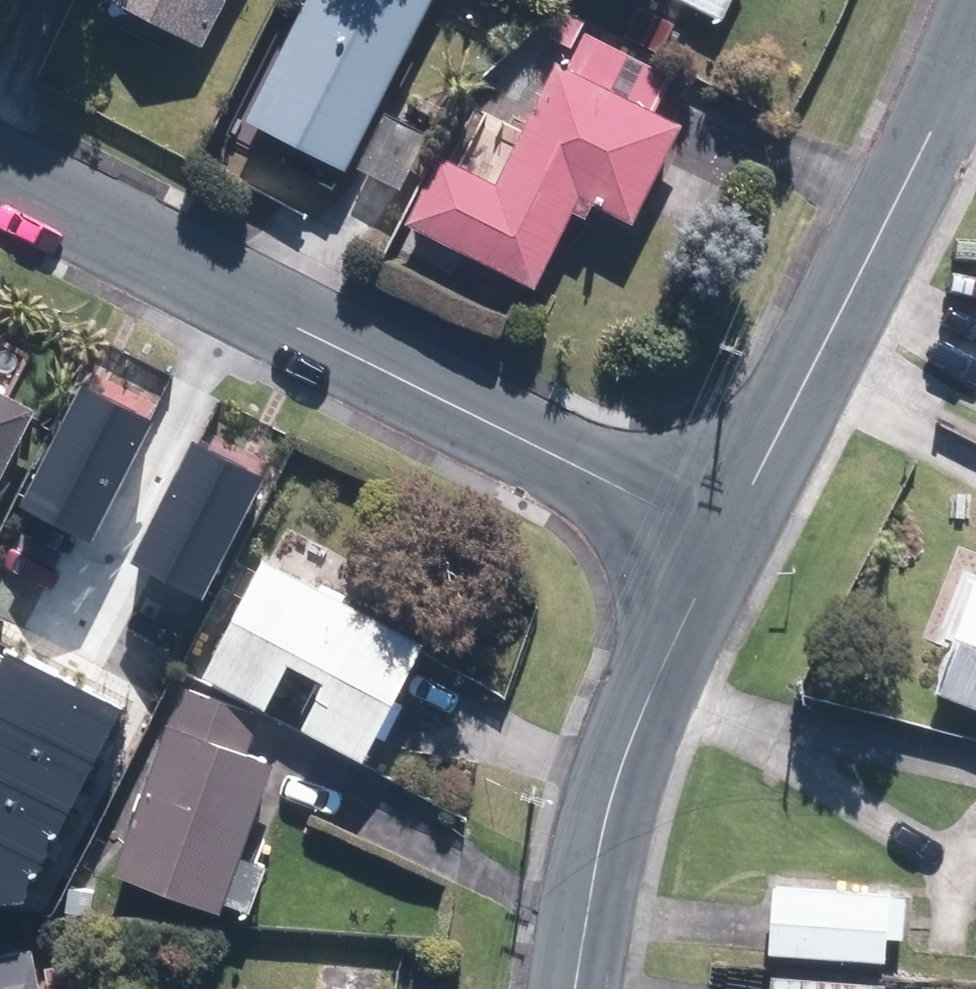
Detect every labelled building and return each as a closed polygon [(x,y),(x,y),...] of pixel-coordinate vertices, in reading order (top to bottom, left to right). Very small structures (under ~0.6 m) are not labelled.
[(203,45),(226,0),(114,0),(203,45)] [(346,173),(432,0),(308,0),(247,124),(346,173)] [(718,19),(727,0),(679,0),(718,19)] [(406,227),(534,289),(579,196),(633,222),(679,127),(652,113),(667,81),(587,42),(571,74),(555,66),(497,185),(439,158),(406,227)] [(21,503),(91,540),(152,422),(83,386),(21,503)] [(33,412),(0,395),(0,475),(33,412)] [(129,562),(199,598),(260,481),(190,445),(129,562)] [(267,563),(206,678),(264,709),(288,665),(327,686),(303,730),(363,762),(424,647),(267,563)] [(936,694),(975,710),(975,594),(936,694)] [(0,657),(0,706),(98,755),(121,709),(4,649),(0,657)] [(183,690),(117,872),(217,908),(270,763),(247,754),(260,718),(183,690)] [(74,802),(98,755),(0,706),(0,765),(74,802)] [(48,855),(74,802),(0,765),(0,830),(48,855)] [(0,830),(0,904),(24,903),(48,855),(0,830)] [(775,894),(771,954),(881,961),(885,901),(775,894)] [(34,951),(0,957),(0,988),(41,988),(34,951)] [(772,977),(771,988),(882,988),(882,984),(772,977)]
